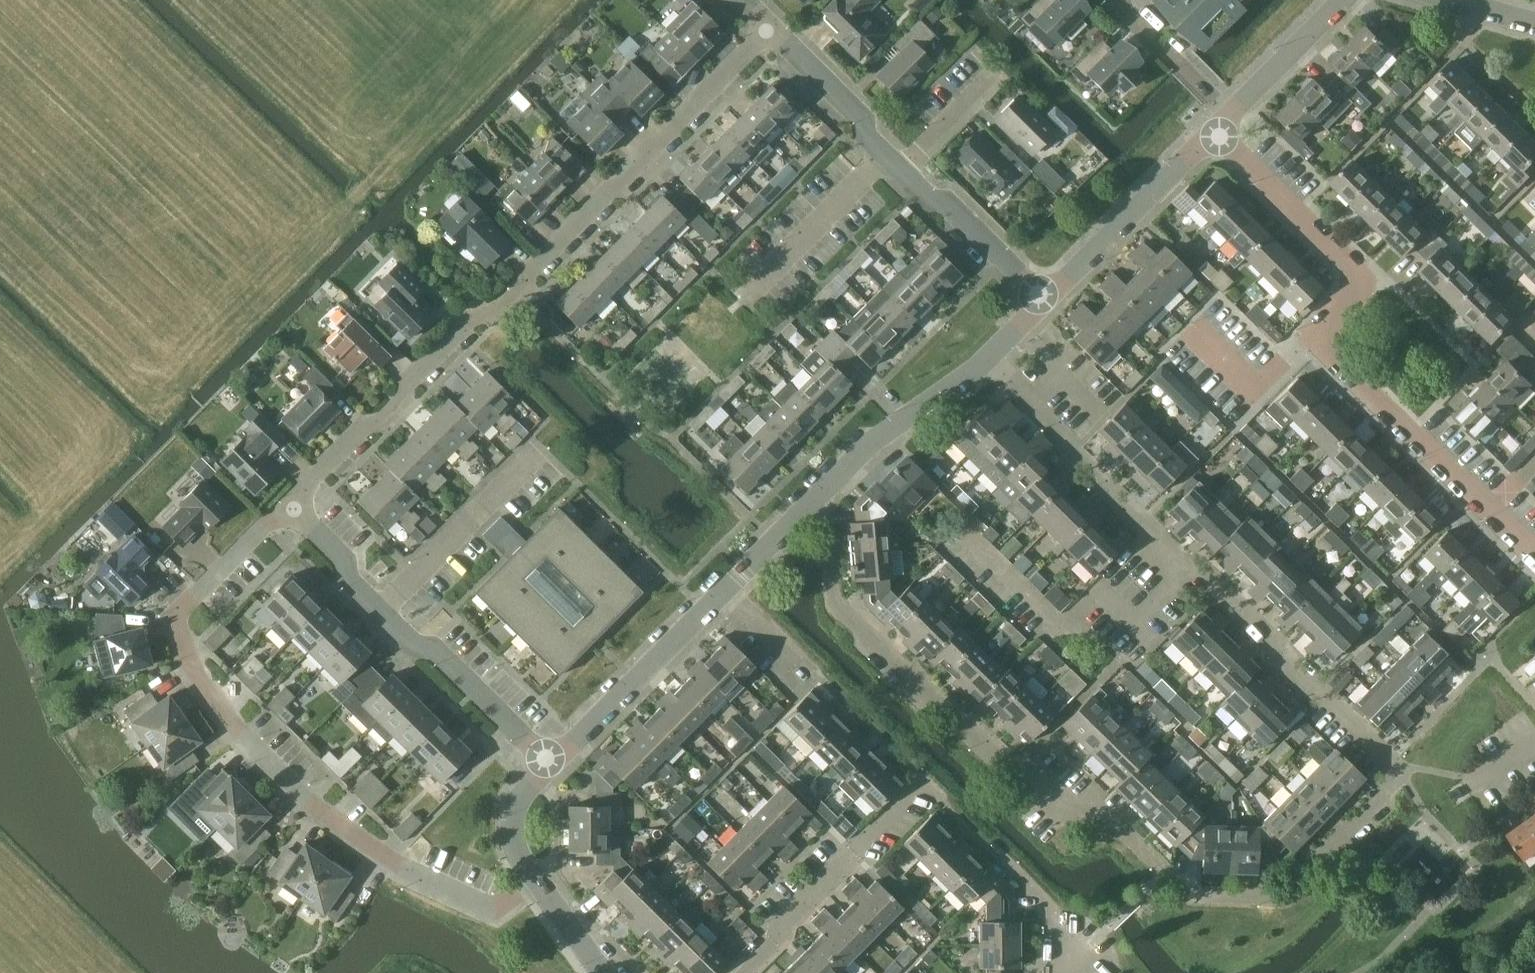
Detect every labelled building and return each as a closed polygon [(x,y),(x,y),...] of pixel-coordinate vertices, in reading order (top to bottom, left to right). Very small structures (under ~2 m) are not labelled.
[(823,11),(842,29),(836,35),(859,58),(883,34),(863,15),(878,0),(834,0),(823,11)] [(1008,27),(1015,33),(1024,24),(1029,29),(1036,22),(1055,41),(1064,32),(1071,39),(1087,23),(1080,16),(1089,7),(1082,0),(1064,0),(1063,1),(1063,0),(1035,0),(1018,18),(1009,27),(1008,27)] [(1248,0),(1161,0),(1156,5),(1200,49),(1248,0)] [(680,14),(665,29),(669,33),(696,59),(724,32),(693,1),(680,14)] [(898,97),(932,61),(921,50),(935,35),(919,18),(893,45),(901,53),(878,77),(898,97)] [(1348,44),(1371,66),(1390,47),(1395,52),(1403,44),(1385,26),(1377,34),(1367,24),(1348,44)] [(632,54),(642,42),(630,32),(620,45),(632,54)] [(650,44),(640,54),(671,84),(696,59),(669,33),(654,48),(650,44)] [(1141,59),(1125,43),(1116,53),(1110,48),(1101,56),(1093,48),(1070,70),(1081,81),(1088,74),(1108,93),(1117,84),(1124,91),(1139,76),(1132,69),(1141,59)] [(1353,98),(1351,99),(1354,102),(1364,112),(1373,102),(1354,83),(1371,66),(1348,44),(1331,61),(1341,71),(1333,79),(1353,98)] [(1431,82),(1441,92),(1429,105),(1438,114),(1450,101),(1449,100),(1473,77),(1454,59),(1431,82)] [(619,111),(628,102),(641,115),(663,94),(630,61),(609,82),(602,75),(592,85),(619,111)] [(1320,119),(1318,120),(1327,128),(1354,102),(1351,99),(1353,98),(1333,79),(1325,88),(1314,77),(1296,96),(1320,119)] [(1460,111),(1447,124),(1454,130),(1490,94),(1473,77),(1449,100),(1450,101),(1460,111)] [(1401,80),(1393,88),(1404,100),(1413,91),(1401,80)] [(624,115),(619,111),(592,85),(582,95),(589,102),(569,122),(602,155),(623,134),(614,125),(624,115)] [(771,85),(756,101),(779,123),(794,108),(771,85)] [(1490,94),(1454,130),(1455,131),(1455,134),(1472,150),(1486,137),(1485,136),(1508,112),(1490,94)] [(1033,154),(1055,132),(1019,96),(997,118),(1033,154)] [(1302,137),(1318,120),(1320,119),(1296,96),(1278,114),(1288,124),(1279,134),(1307,161),(1316,152),(1305,143),(1307,141),(1302,137)] [(756,101),(741,116),(763,139),(779,123),(756,101)] [(1503,153),(1526,130),(1508,112),(1485,136),(1486,137),(1496,147),(1487,156),(1495,164),(1505,155),(1503,153)] [(1413,138),(1419,131),(1402,114),(1395,120),(1413,138)] [(741,116),(725,132),(755,161),(761,156),(753,149),(763,139),(741,116)] [(1351,148),(1363,135),(1352,125),(1340,137),(1351,148)] [(1505,155),(1516,167),(1504,179),(1516,191),(1534,171),(1534,138),(1526,130),(1503,153),(1505,155)] [(1430,155),(1437,148),(1419,131),(1413,138),(1430,155)] [(725,132),(710,148),(732,170),(740,177),(750,166),(755,161),(725,132)] [(1031,171),(1031,170),(1011,151),(1003,159),(976,132),(954,154),(994,193),(1015,172),(1023,179),(1031,171)] [(1390,139),(1401,150),(1407,143),(1396,132),(1390,139)] [(544,152),(529,168),(553,192),(568,177),(573,183),(586,170),(552,136),(549,140),(544,152)] [(806,150),(813,157),(823,148),(816,141),(806,150)] [(710,148),(694,163),(717,186),(732,170),(710,148)] [(1419,169),(1426,162),(1413,148),(1406,155),(1419,169)] [(1448,173),(1455,166),(1437,148),(1430,155),(1448,173)] [(803,167),(813,157),(806,150),(796,160),(803,167)] [(1031,170),(1031,171),(1054,193),(1065,182),(1042,159),(1031,170)] [(1356,159),(1332,183),(1351,201),(1374,177),(1360,162),(1356,159)] [(687,187),(679,195),(693,210),(702,201),(717,186),(694,163),(679,179),(687,187)] [(787,163),(772,179),(776,182),(782,188),(792,179),(797,173),(787,163)] [(1467,191),(1473,184),(1455,166),(1448,173),(1467,191)] [(497,192),(489,200),(508,220),(517,212),(531,226),(544,213),(538,207),(553,192),(529,168),(513,184),(501,188),(497,192)] [(1437,186),(1443,179),(1432,168),(1425,174),(1437,186)] [(486,191),(496,183),(486,171),(476,179),(486,191)] [(1374,177),(1351,201),(1369,218),(1392,194),(1383,185),(1387,181),(1378,173),(1374,177)] [(772,179),(757,194),(767,203),(773,198),(782,188),(776,182),(772,179)] [(1188,185),(1171,202),(1183,214),(1192,204),(1210,221),(1233,197),(1215,179),(1198,195),(1188,185)] [(1392,194),(1369,218),(1386,236),(1410,212),(1400,202),(1411,192),(1402,184),(1392,194)] [(1473,184),(1467,191),(1479,203),(1486,197),(1473,184)] [(1462,212),(1470,204),(1450,186),(1444,192),(1456,204),(1462,212)] [(1526,201),(1534,210),(1534,192),(1526,201)] [(757,194),(742,210),(745,213),(751,219),(761,209),(767,203),(757,194)] [(487,265),(509,243),(489,224),(491,222),(465,196),(440,222),(467,248),(468,246),(487,265)] [(647,212),(670,234),(685,218),(663,196),(647,212)] [(1210,221),(1199,233),(1206,240),(1217,228),(1227,238),(1250,214),(1233,197),(1210,221)] [(654,250),(670,234),(647,212),(631,228),(654,250)] [(1410,212),(1386,236),(1404,254),(1413,245),(1421,254),(1440,235),(1431,225),(1427,229),(1410,212)] [(745,213),(736,222),(743,228),(751,219),(745,213)] [(1250,214),(1227,238),(1238,249),(1227,261),(1234,267),(1244,256),(1268,232),(1250,214)] [(883,228),(890,235),(900,225),(893,218),(883,228)] [(1490,237),(1496,231),(1484,219),(1478,226),(1490,237)] [(1520,244),(1527,237),(1509,220),(1503,226),(1520,244)] [(639,266),(654,250),(631,228),(616,243),(639,266)] [(881,244),(890,235),(883,228),(875,237),(881,244)] [(1268,232),(1244,256),(1262,273),(1286,249),(1268,232)] [(1181,251),(1192,239),(1185,233),(1174,244),(1181,251)] [(937,235),(914,259),(944,288),(949,284),(952,284),(962,274),(946,259),(953,251),(937,235)] [(1440,235),(1421,254),(1429,262),(1421,270),(1439,288),(1463,264),(1446,247),(1449,244),(1440,235)] [(1507,255),(1514,249),(1502,237),(1496,244),(1507,255)] [(1520,244),(1533,256),(1534,254),(1534,245),(1527,237),(1520,244)] [(1192,239),(1181,251),(1186,256),(1198,245),(1192,239)] [(1142,240),(1135,247),(1175,287),(1191,271),(1164,244),(1155,253),(1142,240)] [(625,279),(639,266),(616,243),(602,257),(625,279)] [(710,261),(719,252),(713,245),(703,255),(710,261)] [(1135,247),(1129,253),(1142,266),(1133,275),(1160,302),(1168,309),(1183,295),(1175,287),(1135,247)] [(853,259),(859,265),(869,255),(863,249),(853,259)] [(1286,249),(1262,273),(1280,291),(1303,267),(1286,249)] [(1525,273),(1532,266),(1520,255),(1514,262),(1525,273)] [(609,295),(625,279),(602,257),(587,273),(609,295)] [(851,274),(859,265),(853,259),(844,268),(851,274)] [(899,273),(899,274),(906,281),(931,305),(940,296),(939,293),(944,288),(914,259),(899,273)] [(410,338),(432,315),(416,299),(425,290),(399,264),(381,283),(390,291),(376,305),(410,338)] [(1463,264),(1439,288),(1458,306),(1481,282),(1463,264)] [(1525,273),(1534,282),(1534,269),(1532,266),(1525,273)] [(683,275),(689,282),(698,273),(691,267),(683,275)] [(1280,291),(1269,302),(1277,309),(1287,299),(1298,309),(1303,315),(1316,302),(1310,297),(1322,285),(1303,267),(1280,291)] [(1216,285),(1227,274),(1220,268),(1209,279),(1216,285)] [(1112,270),(1105,278),(1145,317),(1160,302),(1133,275),(1125,283),(1112,270)] [(594,310),(609,295),(587,273),(572,288),(594,310)] [(1227,274),(1216,285),(1221,291),(1232,279),(1227,274)] [(679,292),(689,282),(683,275),(672,286),(679,292)] [(1481,282),(1458,306),(1476,323),(1500,299),(1489,289),(1494,284),(1487,276),(1481,282)] [(1105,278),(1098,285),(1111,298),(1102,306),(1129,333),(1145,317),(1105,278)] [(823,289),(829,296),(839,286),(832,280),(823,289)] [(906,281),(891,296),(914,318),(919,314),(922,314),(931,305),(906,281)] [(882,287),(867,303),(876,311),(900,336),(909,327),(909,324),(914,318),(891,296),(882,287)] [(579,326),(594,310),(572,288),(557,304),(579,326)] [(820,305),(829,296),(823,289),(814,299),(820,305)] [(651,307),(658,314),(667,304),(661,298),(651,307)] [(1500,299),(1476,323),(1494,341),(1517,317),(1500,299)] [(1082,301),(1075,308),(1115,347),(1129,333),(1102,306),(1095,314),(1082,301)] [(867,303),(852,318),(861,327),(884,349),(889,344),(892,345),(900,336),(876,311),(867,303)] [(1251,320),(1262,309),(1256,303),(1245,314),(1251,320)] [(649,323),(658,314),(651,307),(642,316),(649,323)] [(1075,308),(1068,315),(1081,328),(1072,338),(1099,364),(1104,369),(1119,353),(1114,348),(1115,347),(1075,308)] [(1262,309),(1251,320),(1258,327),(1266,319),(1269,316),(1262,309)] [(380,368),(392,356),(349,313),(337,325),(342,330),(324,349),(336,361),(338,359),(352,374),(369,357),(380,368)] [(833,329),(824,339),(847,362),(856,353),(870,367),(880,357),(879,354),(884,349),(861,327),(852,318),(837,333),(833,329)] [(1266,319),(1258,327),(1275,344),(1283,336),(1266,319)] [(787,338),(797,328),(790,322),(781,332),(787,338)] [(622,337),(629,343),(637,335),(630,328),(622,337)] [(1506,357),(1521,342),(1513,333),(1497,349),(1506,357)] [(618,354),(629,343),(622,337),(612,347),(618,354)] [(824,339),(800,363),(813,375),(838,400),(848,391),(847,387),(852,383),(839,370),(847,362),(824,339)] [(1515,366),(1530,350),(1521,342),(1506,357),(1508,360),(1515,366)] [(759,354),(766,360),(775,350),(768,344),(759,354)] [(1534,362),(1534,355),(1530,350),(1515,366),(1523,374),(1534,362)] [(756,369),(766,360),(759,354),(750,363),(756,369)] [(1523,374),(1515,366),(1508,360),(1490,378),(1515,403),(1533,384),(1532,383),(1523,374)] [(1534,380),(1534,362),(1523,374),(1532,383),(1534,380)] [(1170,388),(1178,380),(1161,364),(1149,377),(1157,384),(1162,379),(1170,388)] [(307,441),(339,409),(324,395),(334,385),(315,366),(304,377),(315,388),(285,419),(307,441)] [(1130,388),(1142,375),(1135,368),(1123,381),(1130,388)] [(471,389),(511,428),(518,421),(511,414),(508,415),(504,411),(515,400),(488,373),(471,389)] [(728,385),(735,391),(745,381),(738,375),(728,385)] [(813,375),(797,391),(820,414),(825,409),(829,409),(838,400),(813,375)] [(1273,400),(1264,409),(1283,428),(1292,419),(1316,395),(1297,376),(1273,400)] [(1497,421),(1515,403),(1490,378),(1472,396),(1497,421)] [(1178,380),(1170,388),(1180,397),(1187,389),(1178,380)] [(789,383),(773,398),(782,407),(807,431),(816,421),(816,418),(820,414),(797,391),(789,383)] [(720,406),(735,391),(728,385),(713,400),(720,406)] [(504,435),(511,428),(471,389),(456,404),(455,405),(478,427),(478,428),(483,433),(494,422),(498,425),(497,428),(504,435)] [(1316,395),(1292,419),(1310,436),(1333,412),(1316,395)] [(1479,439),(1497,421),(1472,396),(1455,414),(1479,439)] [(455,405),(456,404),(450,398),(433,415),(473,454),(479,447),(473,441),(469,442),(466,439),(478,428),(478,427),(455,405)] [(773,398),(759,412),(767,421),(766,422),(790,445),(795,440),(798,440),(807,431),(782,407),(773,398)] [(704,422),(720,406),(713,400),(698,416),(704,422)] [(967,456),(1015,406),(1008,400),(995,413),(986,405),(951,440),(967,456)] [(1191,408),(1201,417),(1209,410),(1199,400),(1191,408)] [(1124,403),(1097,430),(1107,440),(1101,447),(1107,452),(1140,418),(1124,403)] [(1015,406),(967,456),(982,471),(1017,435),(1010,428),(1023,415),(1015,406)] [(1210,426),(1218,419),(1209,410),(1201,417),(1210,426)] [(1333,412),(1310,436),(1328,454),(1352,430),(1333,412)] [(256,493),(278,471),(265,458),(285,438),(261,414),(240,435),(245,439),(224,461),(256,493)] [(466,461),(473,454),(433,415),(417,432),(445,461),(457,449),(460,452),(460,455),(466,461)] [(696,431),(704,422),(698,416),(689,424),(696,431)] [(1140,418),(1107,452),(1112,457),(1118,451),(1128,461),(1155,434),(1140,418)] [(766,422),(752,437),(777,462),(786,452),(786,449),(790,445),(766,422)] [(997,485),(1045,436),(1039,430),(1026,443),(1017,435),(982,471),(997,485)] [(1352,430),(1328,454),(1345,471),(1369,447),(1360,438),(1352,430)] [(435,472),(445,461),(417,432),(401,448),(441,487),(447,480),(440,473),(437,474),(435,472)] [(522,439),(516,433),(515,432),(505,442),(512,449),(522,439)] [(1261,450),(1272,439),(1265,432),(1254,443),(1261,450)] [(734,433),(725,442),(736,453),(759,476),(763,471),(767,472),(777,462),(752,437),(745,444),(734,433)] [(1155,434),(1128,461),(1137,470),(1132,476),(1138,482),(1170,448),(1155,434)] [(1523,447),(1530,454),(1534,448),(1534,435),(1523,447)] [(1042,471),(1044,473),(1050,467),(1040,457),(1053,444),(1045,436),(997,485),(1013,500),(1021,492),(1022,493),(1042,471)] [(1266,456),(1275,448),(1278,445),(1272,439),(1261,450),(1266,456)] [(1170,448),(1138,482),(1142,486),(1148,480),(1158,490),(1184,464),(1189,469),(1199,458),(1179,440),(1171,449),(1170,448)] [(725,442),(718,449),(729,460),(721,468),(746,493),(755,484),(755,480),(759,476),(736,453),(725,442)] [(1369,447),(1345,471),(1360,486),(1363,489),(1387,465),(1369,447)] [(1523,447),(1504,465),(1511,472),(1530,454),(1523,447)] [(434,494),(441,487),(401,448),(385,465),(391,471),(392,470),(414,492),(425,481),(428,483),(428,488),(434,494)] [(191,466),(207,481),(217,472),(201,456),(191,466)] [(874,483),(865,493),(884,513),(894,503),(906,515),(917,504),(915,502),(934,482),(908,456),(878,486),(874,483)] [(1387,465),(1363,489),(1380,506),(1404,482),(1387,465)] [(1296,486),(1308,474),(1301,467),(1290,479),(1296,486)] [(1032,515),(1071,474),(1064,468),(1052,480),(1044,473),(1042,471),(1022,493),(1021,492),(1013,500),(1013,501),(1007,507),(1022,522),(1030,513),(1032,515)] [(420,498),(414,492),(392,470),(391,471),(377,486),(416,524),(422,518),(415,511),(411,512),(408,509),(420,498)] [(1046,529),(1074,501),(1066,494),(1078,482),(1071,474),(1032,515),(1046,529)] [(1308,474),(1296,486),(1302,492),(1314,480),(1308,474)] [(1199,480),(1168,511),(1177,520),(1170,527),(1176,533),(1214,495),(1199,480)] [(208,529),(230,507),(203,481),(182,503),(185,506),(165,527),(183,546),(204,525),(208,529)] [(1404,482),(1380,506),(1391,516),(1382,525),(1389,532),(1422,499),(1404,482)] [(1282,483),(1271,494),(1285,508),(1295,497),(1282,483)] [(428,536),(416,524),(377,486),(360,503),(388,530),(399,518),(403,522),(403,525),(421,543),(428,536)] [(847,524),(849,552),(889,549),(887,521),(882,521),(882,515),(884,513),(865,493),(855,504),(856,524),(847,524)] [(1214,495),(1176,533),(1181,538),(1188,531),(1196,539),(1197,539),(1227,508),(1214,495)] [(1062,544),(1100,505),(1094,498),(1083,510),(1074,501),(1046,529),(1062,544)] [(1422,499),(1389,532),(1396,539),(1405,530),(1416,541),(1439,517),(1438,516),(1438,515),(1442,511),(1432,501),(1428,506),(1427,505),(1422,499)] [(109,530),(126,513),(113,500),(97,516),(96,517),(109,530)] [(1303,517),(1310,510),(1302,502),(1295,508),(1303,517)] [(1331,521),(1342,509),(1336,502),(1324,514),(1331,521)] [(1077,559),(1104,531),(1097,524),(1108,512),(1100,505),(1062,544),(1077,559)] [(643,591),(559,507),(558,507),(527,549),(501,516),(483,534),(515,559),(474,591),(559,675),(593,633),(597,637),(605,629),(601,625),(643,591)] [(1196,539),(1189,546),(1195,551),(1197,550),(1202,544),(1212,554),(1218,547),(1242,523),(1241,522),(1227,508),(1197,539),(1196,539)] [(1342,509),(1331,521),(1337,527),(1348,515),(1342,509)] [(1310,510),(1303,517),(1313,527),(1320,520),(1310,510)] [(1242,523),(1218,547),(1227,556),(1221,563),(1226,568),(1264,530),(1249,514),(1241,522),(1242,523)] [(1104,531),(1077,559),(1092,574),(1131,535),(1125,529),(1114,541),(1104,531)] [(1332,545),(1338,538),(1329,529),(1322,536),(1332,545)] [(929,539),(936,546),(937,547),(946,539),(945,538),(937,530),(929,539)] [(1264,530),(1226,568),(1231,573),(1237,566),(1246,575),(1278,543),(1264,530)] [(1398,574),(1392,580),(1407,595),(1413,601),(1424,591),(1423,590),(1432,580),(1433,581),(1465,549),(1447,531),(1423,555),(1435,567),(1418,584),(1413,589),(1398,574)] [(142,565),(154,554),(134,534),(113,556),(111,554),(107,555),(103,557),(100,561),(100,565),(101,567),(97,571),(130,604),(150,584),(143,577),(143,566),(142,565)] [(1338,538),(1332,545),(1342,555),(1349,548),(1338,538)] [(1366,556),(1378,544),(1371,538),(1360,549),(1366,556)] [(1278,543),(1246,575),(1254,583),(1248,590),(1254,596),(1292,557),(1278,543)] [(1378,544),(1366,556),(1373,562),(1384,551),(1378,544)] [(871,605),(888,588),(887,576),(891,576),(889,549),(849,552),(851,580),(861,580),(862,597),(870,605),(871,605)] [(1465,549),(1433,581),(1435,583),(1439,587),(1446,578),(1458,590),(1482,566),(1465,549)] [(1020,575),(1032,563),(1022,553),(1010,565),(1020,575)] [(1292,557),(1254,596),(1259,602),(1266,595),(1274,603),(1306,571),(1292,557)] [(949,576),(955,570),(948,562),(941,569),(949,576)] [(1446,626),(1442,630),(1448,636),(1459,625),(1464,620),(1470,615),(1500,584),(1482,566),(1458,590),(1470,602),(1453,619),(1446,626)] [(955,570),(949,576),(957,585),(963,578),(955,570)] [(1306,571),(1274,603),(1283,612),(1276,619),(1283,625),(1321,586),(1306,571)] [(292,575),(263,604),(279,621),(309,591),(292,575)] [(1321,586),(1283,625),(1288,630),(1294,623),(1304,632),(1343,592),(1351,583),(1344,576),(1328,593),(1321,586)] [(1382,580),(1374,588),(1380,594),(1383,596),(1381,599),(1393,610),(1402,600),(1387,586),(1382,580)] [(1459,625),(1448,636),(1454,643),(1465,631),(1468,634),(1485,617),(1493,625),(1517,601),(1500,584),(1470,615),(1464,620),(1459,625)] [(871,605),(870,605),(867,608),(883,623),(887,619),(897,629),(925,601),(909,585),(897,597),(888,588),(871,605)] [(309,591),(279,621),(295,636),(324,607),(309,591)] [(1430,597),(1426,593),(1424,591),(1413,601),(1419,608),(1430,597)] [(979,607),(986,600),(978,592),(972,599),(979,607)] [(1343,592),(1304,632),(1311,640),(1304,646),(1311,653),(1349,614),(1341,606),(1344,604),(1347,606),(1351,601),(1343,592)] [(986,600),(979,607),(988,615),(994,608),(986,600)] [(907,647),(939,615),(925,601),(897,629),(906,638),(902,642),(907,647)] [(1406,605),(1388,624),(1394,630),(1414,612),(1406,605)] [(324,607),(295,636),(310,651),(339,622),(324,607)] [(1185,653),(1221,616),(1216,611),(1210,618),(1201,609),(1171,640),(1185,653)] [(103,677),(115,673),(115,674),(152,664),(143,628),(127,632),(123,614),(97,612),(95,640),(93,641),(103,677)] [(1349,614),(1311,653),(1316,658),(1323,651),(1332,660),(1350,642),(1355,647),(1368,634),(1363,629),(1363,628),(1349,614)] [(927,659),(955,631),(939,615),(907,647),(914,654),(918,650),(927,659)] [(1200,668),(1230,638),(1221,629),(1228,623),(1221,616),(1185,653),(1200,668)] [(339,622),(310,651),(325,667),(355,637),(339,622)] [(1009,636),(1016,630),(1008,622),(1001,628),(1009,636)] [(214,652),(232,634),(223,624),(204,643),(214,652)] [(1429,626),(1424,631),(1408,647),(1441,679),(1451,670),(1458,676),(1464,670),(1439,647),(1445,641),(1429,626)] [(946,671),(974,643),(958,627),(955,631),(927,659),(934,665),(937,662),(946,671)] [(1380,645),(1389,635),(1383,629),(1374,638),(1380,645)] [(1016,630),(1009,636),(1018,645),(1024,639),(1016,630)] [(713,656),(740,683),(756,667),(725,636),(718,643),(721,647),(713,656)] [(355,637),(325,667),(339,680),(342,683),(344,681),(354,690),(376,669),(366,659),(371,654),(355,637)] [(1214,682),(1250,645),(1245,639),(1238,646),(1230,638),(1200,668),(1214,682)] [(957,688),(988,657),(974,643),(946,671),(956,681),(953,684),(957,688)] [(1251,673),(1252,674),(1259,666),(1249,657),(1256,650),(1250,645),(1214,682),(1228,696),(1251,673)] [(1359,653),(1366,659),(1374,651),(1367,645),(1359,653)] [(1047,646),(1040,653),(1057,670),(1064,663),(1047,646)] [(1434,686),(1441,679),(1408,647),(1395,660),(1435,700),(1441,693),(1434,686)] [(1359,667),(1366,659),(1359,653),(1352,660),(1359,667)] [(724,699),(740,683),(713,656),(703,666),(700,662),(693,668),(724,699)] [(255,657),(237,675),(246,685),(255,676),(264,667),(255,657)] [(1004,673),(988,657),(957,688),(964,695),(967,692),(977,701),(1004,673)] [(1431,704),(1435,700),(1395,660),(1382,674),(1414,706),(1423,697),(1431,704)] [(709,714),(724,699),(693,668),(687,675),(691,678),(681,687),(709,714)] [(354,690),(342,702),(368,730),(371,727),(372,728),(380,721),(409,691),(392,675),(387,680),(376,669),(354,690)] [(1127,684),(1135,676),(1128,669),(1120,678),(1127,684)] [(995,712),(1023,685),(1030,677),(1023,670),(1015,678),(1007,670),(1004,673),(977,701),(983,707),(986,703),(995,712)] [(1074,697),(1086,685),(1071,670),(1059,682),(1074,697)] [(1259,682),(1252,674),(1251,673),(1228,696),(1220,704),(1233,717),(1271,679),(1266,674),(1259,682)] [(1406,715),(1414,706),(1382,674),(1367,689),(1407,728),(1413,722),(1406,715)] [(255,676),(246,685),(256,694),(264,686),(255,676)] [(1135,676),(1127,684),(1136,694),(1144,685),(1135,676)] [(1247,731),(1278,700),(1270,692),(1277,685),(1271,679),(1233,717),(1247,731)] [(1009,732),(1039,702),(1023,685),(995,712),(1006,722),(1002,726),(1009,732)] [(1075,736),(1108,703),(1101,697),(1106,692),(1099,686),(1062,723),(1075,736)] [(285,707),(286,707),(296,697),(286,687),(267,706),(277,715),(285,707)] [(695,729),(709,714),(681,687),(672,696),(669,693),(664,698),(695,729)] [(809,692),(782,719),(798,735),(829,704),(824,699),(813,688),(809,692)] [(1401,734),(1407,728),(1367,689),(1355,702),(1387,734),(1394,727),(1401,734)] [(380,721),(372,728),(386,741),(393,734),(395,736),(424,706),(409,691),(380,721)] [(1175,693),(1167,701),(1173,706),(1181,714),(1188,706),(1180,698),(1175,693)] [(148,745),(186,719),(169,696),(168,696),(169,698),(155,707),(147,695),(125,710),(133,723),(132,723),(148,745)] [(679,744),(695,729),(664,698),(657,705),(661,708),(652,717),(679,744)] [(1149,706),(1157,714),(1165,706),(1157,698),(1149,706)] [(1278,700),(1247,731),(1263,746),(1300,708),(1295,703),(1288,710),(1278,700)] [(1039,702),(1009,732),(1014,737),(1017,734),(1027,744),(1054,716),(1039,702)] [(776,703),(769,710),(775,717),(783,709),(776,703)] [(1108,703),(1075,736),(1090,751),(1119,721),(1106,708),(1109,705),(1108,703)] [(798,735),(792,742),(807,757),(814,750),(840,723),(831,714),(835,710),(829,704),(798,735)] [(424,706),(395,736),(410,751),(439,722),(424,706)] [(1165,706),(1157,714),(1165,722),(1173,714),(1165,706)] [(1188,706),(1181,714),(1182,715),(1192,725),(1199,717),(1190,708),(1188,706)] [(295,716),(286,707),(285,707),(277,715),(287,725),(295,716)] [(760,732),(775,717),(769,710),(766,707),(751,723),(760,732)] [(738,741),(746,748),(753,740),(746,733),(747,732),(731,716),(722,725),(738,741)] [(633,729),(664,760),(679,744),(652,717),(642,727),(638,724),(633,729)] [(186,719),(148,745),(164,768),(165,767),(173,779),(195,764),(187,751),(200,742),(201,743),(202,742),(186,719)] [(1119,721),(1090,751),(1105,766),(1135,736),(1119,721)] [(439,722),(410,751),(425,766),(455,737),(439,722)] [(840,723),(814,750),(830,766),(860,735),(854,729),(851,733),(840,723)] [(1298,742),(1306,735),(1297,727),(1290,734),(1298,742)] [(621,748),(649,775),(654,770),(671,786),(680,776),(664,760),(633,729),(627,735),(631,739),(621,748)] [(1180,752),(1189,743),(1179,734),(1170,742),(1180,752)] [(860,735),(830,766),(844,780),(871,753),(862,745),(866,741),(860,735)] [(1135,736),(1105,766),(1120,781),(1143,758),(1150,751),(1135,736)] [(455,737),(425,766),(442,783),(471,753),(455,737)] [(1211,755),(1218,748),(1210,740),(1203,747),(1211,755)] [(738,756),(746,748),(738,741),(731,749),(738,756)] [(1275,749),(1283,757),(1291,750),(1282,742),(1275,749)] [(1189,743),(1180,752),(1187,758),(1195,750),(1189,743)] [(1325,758),(1312,744),(1306,750),(1320,764),(1350,794),(1364,780),(1334,750),(1325,758)] [(634,790),(649,775),(621,748),(612,758),(608,754),(594,769),(597,772),(613,788),(623,778),(634,790)] [(770,765),(777,757),(769,749),(762,757),(770,765)] [(1276,765),(1283,757),(1275,749),(1267,757),(1276,765)] [(340,761),(331,769),(341,779),(359,760),(349,750),(339,760),(340,761)] [(340,761),(339,760),(330,751),(321,759),(331,769),(340,761)] [(844,780),(838,786),(854,801),(860,795),(890,764),(885,759),(881,763),(871,753),(844,780)] [(1229,773),(1236,765),(1224,754),(1217,761),(1229,773)] [(777,757),(770,765),(778,773),(785,766),(777,757)] [(1130,803),(1159,773),(1143,758),(1120,781),(1114,787),(1130,803)] [(1205,777),(1214,768),(1207,761),(1199,770),(1205,777)] [(708,772),(714,779),(723,770),(717,764),(708,772)] [(890,764),(860,795),(876,810),(901,784),(892,775),(896,771),(890,764)] [(1350,794),(1320,764),(1305,779),(1335,809),(1350,794)] [(1249,774),(1258,783),(1265,775),(1257,767),(1249,774)] [(1214,768),(1205,777),(1214,785),(1222,777),(1214,768)] [(202,773),(175,800),(181,806),(193,817),(200,810),(218,829),(251,796),(224,769),(223,770),(211,782),(208,779),(202,773)] [(362,800),(380,781),(371,771),(352,790),(362,800)] [(613,794),(613,788),(597,772),(597,808),(570,809),(570,831),(610,830),(610,809),(621,809),(621,794),(613,794)] [(707,786),(714,779),(708,772),(701,779),(707,786)] [(1159,773),(1130,803),(1143,817),(1173,787),(1159,773)] [(1249,792),(1258,783),(1249,774),(1240,784),(1249,792)] [(1291,793),(1321,823),(1335,809),(1305,779),(1291,793)] [(801,795),(808,788),(800,780),(793,787),(801,795)] [(380,781),(362,800),(371,809),(390,790),(380,781)] [(767,803),(795,830),(803,822),(815,834),(823,825),(784,787),(767,803)] [(1173,787),(1143,817),(1157,830),(1187,801),(1173,787)] [(810,804),(817,796),(808,788),(801,795),(810,804)] [(1276,808),(1307,837),(1321,823),(1291,793),(1276,808)] [(677,804),(683,810),(693,800),(687,794),(677,804)] [(1187,801),(1157,830),(1172,845),(1176,840),(1175,839),(1195,819),(1196,820),(1201,815),(1194,807),(1201,800),(1195,794),(1187,801)] [(251,796),(218,829),(237,847),(229,854),(241,865),(243,864),(251,872),(264,858),(256,850),(268,838),(257,828),(261,824),(269,816),(270,817),(271,816),(251,796)] [(821,800),(814,808),(823,817),(830,810),(821,800)] [(786,839),(795,830),(767,803),(752,819),(792,857),(798,851),(786,839)] [(676,817),(683,810),(677,804),(670,811),(676,817)] [(1262,822),(1281,841),(1292,852),(1307,837),(1276,808),(1262,822)] [(838,817),(830,810),(823,817),(831,825),(838,817)] [(404,842),(423,823),(413,813),(394,832),(404,842)] [(688,813),(672,829),(686,843),(702,828),(688,813)] [(838,817),(831,825),(846,840),(857,829),(841,813),(838,817)] [(934,813),(904,843),(920,859),(946,833),(937,824),(941,820),(934,813)] [(785,864),(792,857),(752,819),(738,834),(766,860),(773,853),(785,864)] [(1202,826),(1196,820),(1195,819),(1175,839),(1176,840),(1187,850),(1203,851),(1203,870),(1228,871),(1228,827),(1202,826)] [(1507,834),(1525,859),(1534,852),(1534,831),(1527,820),(1507,834)] [(1269,853),(1281,841),(1262,822),(1255,828),(1228,827),(1228,871),(1254,871),(1255,852),(1269,853)] [(610,830),(570,831),(570,853),(597,853),(597,867),(621,867),(621,851),(610,851),(610,830)] [(946,833),(920,859),(934,874),(965,843),(959,838),(955,841),(946,833)] [(756,870),(766,860),(738,834),(722,850),(761,888),(768,881),(756,870)] [(677,857),(684,850),(676,842),(669,849),(677,857)] [(965,843),(934,874),(949,888),(975,862),(966,853),(970,848),(965,843)] [(302,899),(328,860),(305,844),(304,846),(305,846),(296,860),(283,851),(268,873),(280,882),(280,883),(302,899)] [(684,850),(677,857),(684,864),(691,857),(684,850)] [(755,894),(761,888),(722,850),(707,865),(735,892),(744,883),(755,894)] [(328,860),(302,899),(324,914),(325,913),(337,922),(352,900),(340,891),(349,878),(350,878),(351,877),(328,860)] [(975,862),(949,888),(966,905),(975,895),(984,903),(1005,883),(988,867),(985,871),(975,862)] [(883,864),(876,871),(884,879),(892,887),(899,881),(890,872),(890,873),(883,864)] [(613,872),(594,892),(602,900),(610,908),(613,905),(621,914),(649,886),(648,885),(656,876),(649,869),(640,878),(632,870),(622,880),(613,872)] [(707,887),(714,880),(707,873),(700,880),(707,887)] [(855,878),(847,886),(886,924),(902,908),(875,882),(867,890),(855,878)] [(714,880),(707,887),(715,895),(722,888),(714,880)] [(899,881),(892,887),(899,894),(906,888),(899,881)] [(1005,883),(984,903),(984,914),(1006,914),(1011,914),(1011,889),(1005,883)] [(649,886),(621,914),(631,923),(628,926),(633,931),(663,900),(649,886)] [(847,886),(841,893),(853,904),(846,911),(873,937),(886,924),(847,886)] [(731,911),(739,904),(730,896),(723,902),(731,911)] [(663,900),(633,931),(639,937),(642,934),(652,944),(679,916),(663,900)] [(921,917),(928,910),(920,902),(913,909),(921,917)] [(825,909),(818,915),(857,954),(871,939),(873,937),(846,911),(844,913),(837,920),(825,909)] [(928,910),(921,917),(930,925),(937,918),(928,910)] [(984,923),(978,923),(978,945),(1018,945),(1018,922),(1006,922),(1006,914),(984,914),(984,923)] [(818,916),(811,923),(823,935),(814,944),(841,970),(857,954),(818,915),(818,916)] [(679,916),(652,944),(662,953),(659,956),(665,962),(695,932),(679,916)] [(739,934),(746,926),(739,919),(731,926),(739,934)] [(665,962),(670,968),(673,965),(681,972),(684,972),(710,946),(718,938),(703,923),(695,932),(665,962)] [(796,955),(813,972),(838,972),(841,970),(814,944),(805,953),(802,949),(796,955)] [(978,945),(978,968),(985,968),(985,972),(1007,972),(1007,968),(1018,968),(1018,945),(978,945)] [(684,972),(714,972),(725,962),(710,946),(684,972)] [(928,966),(937,958),(929,951),(921,959),(928,966)] [(784,972),(813,972),(796,955),(789,962),(792,965),(784,972)]
